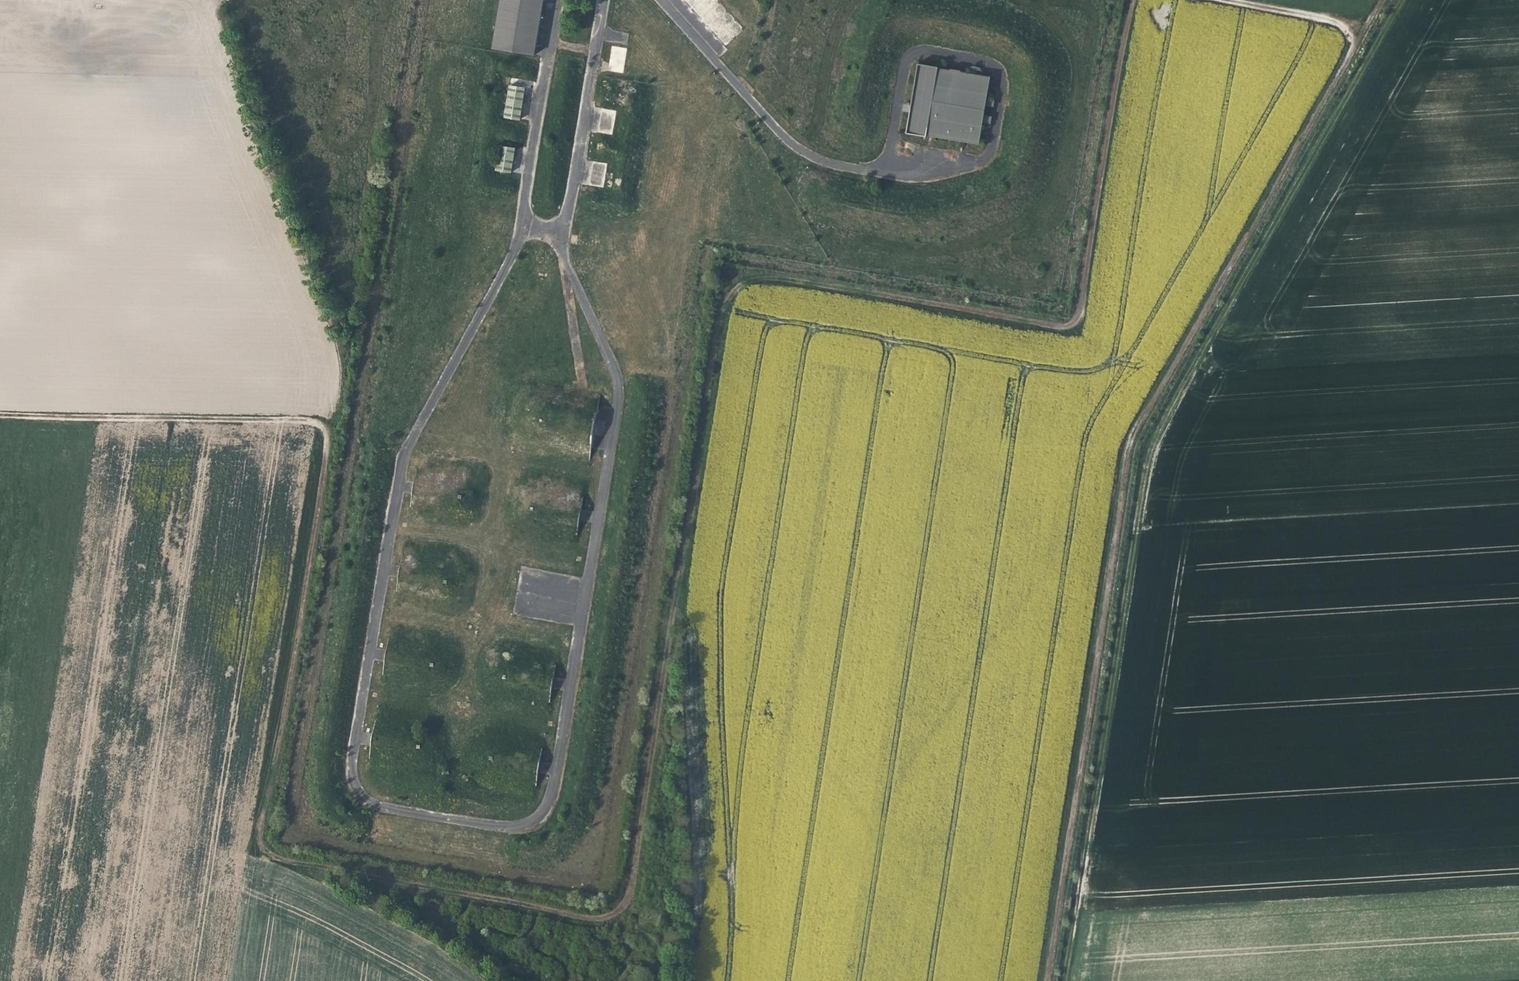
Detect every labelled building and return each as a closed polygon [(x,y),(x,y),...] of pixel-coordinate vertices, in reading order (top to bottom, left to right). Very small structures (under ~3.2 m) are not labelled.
[(492,49),(534,55),(543,0),(500,0),(492,49)] [(990,77),(917,65),(905,132),(979,144),(990,77)] [(524,88),(508,85),(503,118),(520,120),(524,88)] [(515,147),(499,145),(495,171),(511,174),(515,147)]
